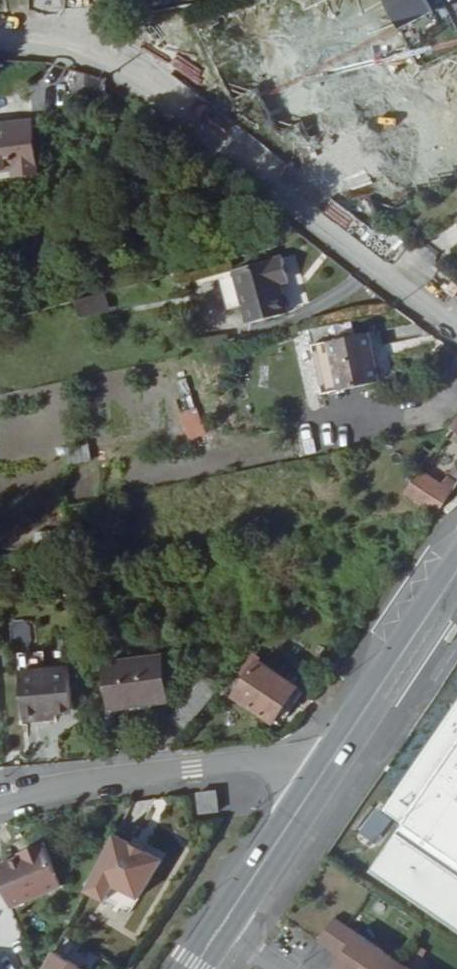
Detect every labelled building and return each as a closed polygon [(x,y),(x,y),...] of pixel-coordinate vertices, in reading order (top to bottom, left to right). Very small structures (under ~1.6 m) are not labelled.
[(413,26),(446,11),(441,0),(401,0),(413,26)] [(396,43),(415,35),(400,2),(382,10),(396,43)] [(445,69),(425,77),(432,95),(411,104),(419,122),(408,127),(422,160),(456,145),(456,97),(445,69)] [(79,111),(107,107),(104,81),(73,70),(79,111)] [(0,125),(0,171),(16,170),(17,178),(42,175),(40,164),(35,122),(0,125)] [(290,279),(305,277),(302,254),(248,264),(256,316),(295,308),(290,279)] [(78,302),(80,318),(110,313),(108,298),(78,302)] [(374,332),(335,339),(344,388),(382,382),(374,332)] [(451,428),(445,434),(444,435),(456,446),(456,433),(451,428)] [(88,444),(64,451),(69,466),(92,460),(88,444)] [(438,518),(452,496),(444,490),(416,467),(400,485),(405,490),(438,518)] [(64,532),(35,533),(36,553),(65,551),(64,532)] [(23,655),(25,674),(49,672),(47,653),(23,655)] [(160,661),(106,665),(109,709),(164,704),(160,661)] [(310,694),(264,665),(241,701),(280,726),(294,705),(300,709),(310,694)] [(72,670),(49,672),(25,674),(28,719),(76,715),(72,670)] [(173,726),(185,736),(223,693),(210,683),(173,726)] [(395,808),(411,818),(399,836),(371,877),(456,935),(456,717),(395,808)] [(221,824),(218,805),(199,807),(201,826),(221,824)] [(371,812),(357,834),(378,847),(392,826),(371,812)] [(0,858),(0,884),(8,902),(58,880),(39,836),(22,844),(24,848),(0,858)] [(134,856),(119,848),(90,904),(113,916),(121,901),(146,914),(167,873),(152,866),(145,868),(136,863),(134,856)] [(317,952),(340,967),(356,943),(333,928),(317,952)] [(356,943),(340,967),(339,968),(394,968),(356,943)]
